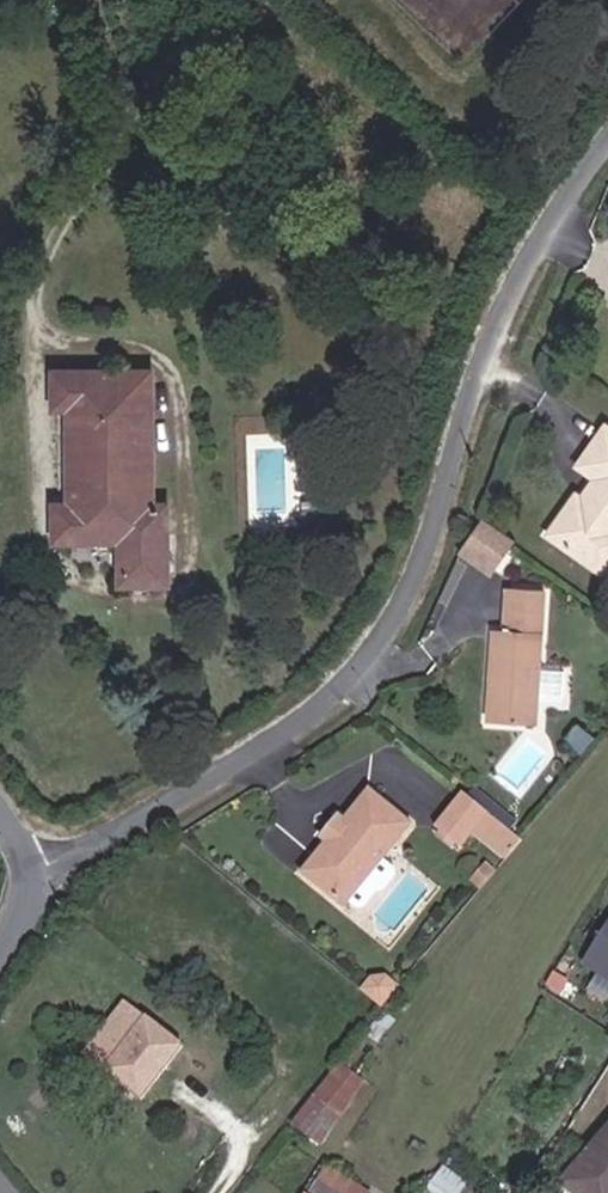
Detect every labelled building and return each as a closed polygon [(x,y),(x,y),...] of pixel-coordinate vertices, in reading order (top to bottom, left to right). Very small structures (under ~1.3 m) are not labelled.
[(84,401),(109,401),(108,372),(60,371),(61,401),(84,401)] [(175,505),(161,505),(160,372),(108,372),(109,401),(84,401),(83,506),(63,507),(63,536),(130,535),(131,579),(175,578),(175,505)] [(601,439),(607,443),(590,464),(607,476),(607,429),(601,439)] [(585,460),(590,464),(607,443),(601,439),(585,460)] [(600,498),(587,488),(556,528),(589,552),(603,532),(607,535),(607,487),(600,498)] [(505,566),(525,536),(492,513),(471,543),(505,566)] [(607,566),(607,535),(603,532),(589,552),(607,566)] [(497,716),(544,719),(550,583),(517,582),(515,625),(502,624),(497,716)] [(503,809),(509,801),(488,785),(482,793),(503,809)] [(397,853),(423,822),(380,788),(357,815),(337,840),(313,869),(356,903),(360,897),(368,904),(374,903),(390,884),(394,887),(409,869),(408,863),(397,853)] [(476,844),(488,828),(503,809),(482,793),(475,788),(448,822),(476,844)] [(519,850),(533,833),(503,809),(488,828),(519,850)] [(330,834),(337,839),(357,815),(351,810),(330,834)] [(592,953),(607,963),(607,929),(592,953)] [(95,1045),(150,1089),(193,1034),(139,990),(95,1045)] [(314,1120),(333,1132),(353,1100),(334,1088),(314,1120)] [(594,1192),(607,1192),(607,1128),(570,1172),(594,1192)] [(376,1186),(332,1159),(322,1174),(319,1171),(305,1192),(372,1192),(376,1186)]
